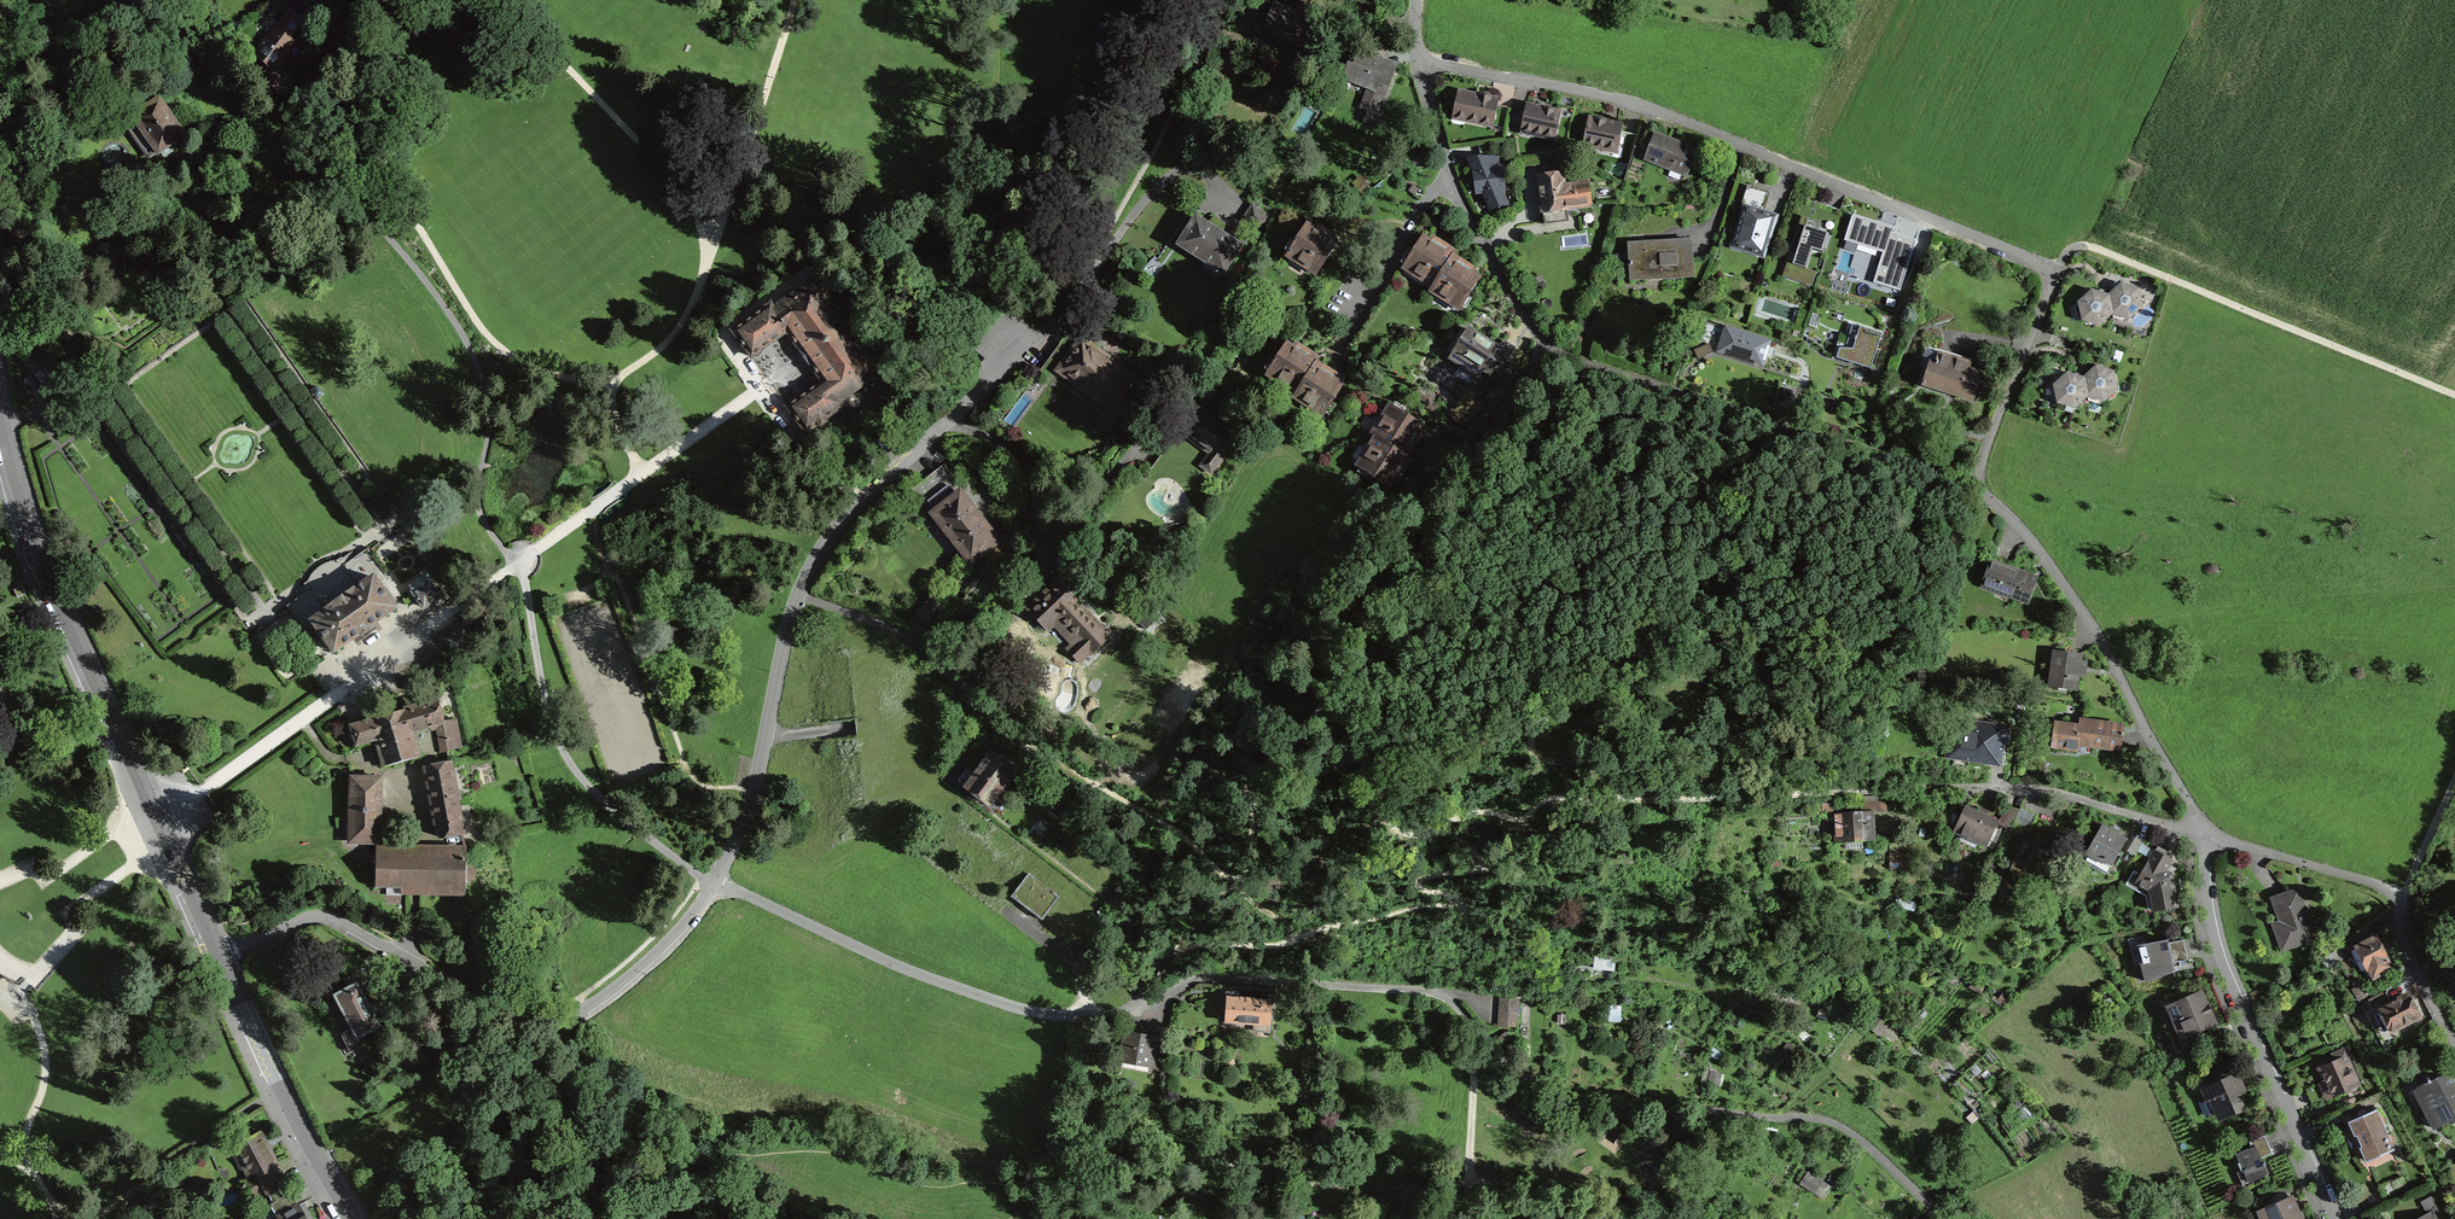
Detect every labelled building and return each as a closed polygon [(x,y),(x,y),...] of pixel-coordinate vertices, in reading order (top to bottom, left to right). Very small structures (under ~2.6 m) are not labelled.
[(1348,65),(1343,78),(1370,88),(1362,108),(1377,114),(1388,87),(1389,87),(1389,86),(1395,70),(1356,56),(1353,66),(1348,65)] [(1453,117),(1492,125),(1497,101),(1489,99),(1489,98),(1488,96),(1487,95),(1485,94),(1484,94),(1482,95),(1481,96),(1480,98),(1480,99),(1472,97),(1471,97),(1472,95),(1459,92),(1453,117)] [(169,146),(185,135),(158,98),(131,117),(141,132),(157,154),(161,152),(164,157),(172,151),(169,146)] [(1539,108),(1527,106),(1522,131),(1554,138),(1559,113),(1553,112),(1552,110),(1552,109),(1550,108),(1549,107),(1547,107),(1546,108),(1544,109),(1544,111),(1544,112),(1540,111),(1538,110),(1539,108)] [(1584,144),(1616,151),(1622,125),(1609,123),(1609,125),(1605,123),(1604,124),(1604,123),(1604,122),(1604,121),(1603,120),(1602,119),(1601,118),(1600,118),(1599,118),(1598,118),(1597,119),(1596,120),(1596,121),(1589,119),(1584,144)] [(1649,132),(1640,129),(1635,146),(1644,149),(1649,132)] [(1656,135),(1646,160),(1685,175),(1695,150),(1669,141),(1656,135)] [(1477,181),(1479,181),(1483,190),(1491,208),(1505,202),(1499,189),(1503,188),(1498,157),(1470,161),(1475,173),(1476,173),(1477,181)] [(1588,183),(1564,186),(1562,175),(1538,178),(1540,191),(1544,223),(1568,219),(1567,209),(1590,206),(1590,207),(1592,207),(1588,183)] [(1363,196),(1372,189),(1364,180),(1355,187),(1363,196)] [(1761,212),(1767,193),(1747,187),(1740,208),(1744,209),(1732,246),(1762,256),(1767,240),(1768,240),(1776,217),(1769,215),(1761,212)] [(1253,205),(1243,219),(1260,230),(1269,216),(1253,205)] [(1801,283),(1812,249),(1823,253),(1829,234),(1818,231),(1821,222),(1808,218),(1801,216),(1782,277),(1801,283)] [(1853,216),(1845,240),(1847,240),(1848,234),(1860,238),(1858,243),(1885,252),(1875,282),(1899,290),(1915,241),(1894,234),(1891,233),(1893,228),(1882,225),(1882,226),(1853,216)] [(1223,272),(1239,246),(1221,234),(1225,224),(1216,219),(1213,217),(1206,225),(1196,218),(1196,219),(1180,244),(1223,272)] [(1315,230),(1306,225),(1287,256),(1317,275),(1336,244),(1330,240),(1332,236),(1324,231),(1317,227),(1315,230)] [(1457,250),(1425,230),(1400,269),(1429,288),(1452,252),(1454,254),(1457,250)] [(1693,276),(1691,240),(1658,242),(1628,244),(1630,280),(1647,279),(1646,269),(1661,269),(1661,278),(1693,276)] [(1454,254),(1452,252),(1429,288),(1428,291),(1459,311),(1481,277),(1474,272),(1477,268),(1454,254)] [(907,391),(894,373),(882,382),(876,373),(879,370),(877,367),(876,368),(872,362),(872,361),(871,360),(876,356),(841,308),(836,312),(835,310),(834,311),(815,285),(816,284),(814,281),(811,283),(812,284),(774,311),(770,305),(733,331),(751,356),(787,331),(823,381),(806,394),(788,407),(806,431),(815,424),(817,426),(828,418),(826,416),(843,405),(858,426),(907,391)] [(2138,290),(2121,284),(2113,292),(2108,296),(2112,313),(2129,319),(2142,307),(2138,290)] [(1882,298),(1889,300),(1891,293),(1884,290),(1882,298)] [(2099,325),(2112,313),(2108,296),(2092,291),(2082,300),(2079,303),(2082,320),(2099,325)] [(1865,366),(1871,368),(1882,334),(1853,325),(1845,349),(1840,348),(1837,358),(1865,366)] [(1740,358),(1762,365),(1770,341),(1726,327),(1718,351),(1740,358)] [(1468,329),(1449,359),(1476,376),(1466,390),(1465,390),(1453,410),(1441,402),(1433,404),(1431,397),(1414,386),(1413,387),(1415,394),(1426,401),(1427,407),(1432,410),(1438,409),(1467,427),(1483,402),(1478,399),(1494,374),(1492,372),(1494,370),(1511,381),(1526,357),(1503,343),(1501,347),(1494,343),(1492,342),(1491,344),(1468,329)] [(1321,356),(1296,340),(1293,344),(1287,340),(1264,375),(1294,394),(1315,358),(1318,360),(1321,356)] [(1969,370),(1971,364),(1938,354),(1933,371),(1927,370),(1923,384),(1950,392),(1974,400),(1982,374),(1969,370)] [(1318,360),(1315,358),(1294,394),(1291,398),(1322,417),(1346,377),(1318,360)] [(2113,372),(2096,367),(2088,375),(2083,379),(2087,396),(2104,401),(2117,389),(2113,372)] [(2058,402),(2074,408),(2087,396),(2083,379),(2067,373),(2058,382),(2054,385),(2058,402)] [(313,390),(311,392),(315,398),(316,398),(318,398),(319,398),(321,397),(322,396),(323,394),(318,388),(317,388),(315,389),(313,390)] [(1370,433),(1374,435),(1401,452),(1404,446),(1408,449),(1418,434),(1414,431),(1420,422),(1390,402),(1370,433)] [(1190,424),(1184,432),(1219,458),(1236,436),(1201,410),(1190,424)] [(1405,454),(1401,452),(1374,435),(1355,465),(1385,485),(1391,476),(1395,478),(1404,463),(1400,461),(1405,454)] [(933,513),(971,561),(997,540),(960,493),(957,495),(949,485),(939,492),(928,501),(936,511),(933,513)] [(2038,576),(1990,559),(1980,587),(2028,604),(2038,576)] [(355,588),(328,607),(329,608),(312,620),(334,651),(349,640),(359,633),(360,634),(370,626),(369,626),(395,607),(373,577),(356,589),(355,588)] [(1078,600),(1060,581),(1052,589),(1048,593),(1047,594),(1052,599),(1045,606),(1044,605),(1041,608),(1042,609),(1034,616),(1033,615),(1035,618),(1034,622),(1041,629),(1044,628),(1046,630),(1047,629),(1059,618),(1079,640),(1069,650),(1068,650),(1067,650),(1078,662),(1079,661),(1089,651),(1092,654),(1110,637),(1109,637),(1108,637),(1075,602),(1078,600)] [(22,586),(14,590),(17,597),(26,594),(22,586)] [(2082,653),(2052,649),(2048,687),(2078,691),(2080,676),(2086,677),(2088,661),(2081,661),(2082,653)] [(444,721),(437,699),(398,711),(358,723),(362,735),(374,729),(384,766),(394,764),(396,764),(396,763),(400,762),(401,763),(403,762),(403,761),(408,760),(408,761),(410,760),(410,759),(419,757),(411,731),(431,725),(432,730),(437,728),(441,752),(447,751),(447,750),(460,747),(455,719),(444,721)] [(1952,717),(1945,758),(2001,767),(2008,726),(1952,717)] [(2124,724),(2080,718),(2079,724),(2054,720),(2050,748),(2078,752),(2079,746),(2120,752),(2124,724)] [(987,804),(1013,769),(991,752),(986,759),(988,761),(984,767),(983,767),(979,773),(974,779),(965,772),(958,781),(967,788),(987,804)] [(459,791),(455,792),(450,762),(426,766),(431,796),(436,824),(440,823),(442,838),(463,834),(457,800),(460,799),(459,791)] [(351,777),(350,841),(359,842),(379,842),(381,778),(351,777)] [(1853,797),(1853,812),(1874,811),(1874,813),(1887,813),(1886,795),(1853,797)] [(1840,803),(1822,803),(1822,812),(1840,811),(1840,803)] [(2019,810),(2006,804),(1999,820),(1997,825),(2010,830),(2013,823),(2019,810)] [(1953,833),(1987,848),(1997,825),(1999,820),(1988,815),(1990,811),(1980,806),(1978,810),(1966,805),(1953,833)] [(2019,810),(2013,823),(2029,831),(2036,814),(2020,807),(2019,810)] [(1853,812),(1834,813),(1836,844),(1876,841),(1874,813),(1874,811),(1853,812)] [(2111,829),(2102,824),(2085,855),(2088,856),(2087,858),(2096,863),(2098,861),(2103,864),(2104,861),(2112,866),(2128,838),(2119,833),(2120,832),(2112,827),(2111,829)] [(2135,856),(2144,840),(2136,835),(2127,851),(2135,856)] [(2174,861),(2154,849),(2140,875),(2133,871),(2125,885),(2146,895),(2148,910),(2152,909),(2152,913),(2180,908),(2173,873),(2168,871),(2174,861)] [(440,889),(465,889),(466,880),(466,861),(466,852),(376,850),(375,887),(387,887),(386,894),(401,895),(401,894),(401,888),(440,889)] [(1907,858),(1891,858),(1892,868),(1907,867),(1907,859),(1907,858)] [(473,880),(474,862),(466,861),(466,880),(473,880)] [(1059,897),(1029,874),(1012,896),(1042,919),(1059,897)] [(2292,890),(2270,897),(2278,920),(2270,922),(2281,953),(2320,938),(2306,904),(2292,890)] [(2388,959),(2376,936),(2356,947),(2368,970),(2368,969),(2373,979),(2392,969),(2387,959),(2388,959)] [(2188,960),(2184,940),(2169,942),(2168,939),(2135,946),(2145,982),(2176,970),(2175,967),(2185,965),(2185,961),(2186,961),(2186,960),(2188,960)] [(2345,958),(2338,949),(2323,960),(2329,969),(2345,958)] [(379,975),(381,973),(388,962),(371,952),(365,961),(359,967),(353,972),(342,978),(347,987),(333,994),(342,1011),(357,1039),(381,1026),(375,1014),(380,1011),(378,1007),(377,1005),(375,1005),(374,1005),(372,1005),(370,1006),(361,990),(364,988),(372,981),(379,975)] [(1593,969),(1615,971),(1616,958),(1594,956),(1593,969)] [(1984,986),(1975,980),(1971,987),(1980,992),(1984,986)] [(2361,985),(2353,989),(2359,1000),(2367,995),(2361,985)] [(2218,1024),(2203,990),(2165,1006),(2181,1041),(2218,1024)] [(1240,992),(1226,991),(1224,1023),(1253,1025),(1253,1032),(1270,1033),(1272,999),(1240,997),(1240,992)] [(2374,1008),(2389,1000),(2385,992),(2369,1000),(2374,1008)] [(2418,1017),(2414,1009),(2415,1009),(2412,1002),(2411,1003),(2407,995),(2380,1009),(2391,1031),(2403,1024),(2406,1025),(2408,1024),(2410,1023),(2411,1021),(2418,1017)] [(1517,1027),(1519,999),(1499,998),(1498,1026),(1517,1027)] [(1795,1001),(1787,998),(1784,1009),(1792,1012),(1795,1001)] [(2109,998),(2094,1009),(2100,1016),(2115,1005),(2109,998)] [(1153,1052),(1156,1037),(1125,1031),(1120,1061),(1151,1067),(1151,1063),(1158,1064),(1160,1053),(1153,1052)] [(1514,1033),(1506,1032),(1500,1037),(1499,1046),(1504,1052),(1512,1053),(1518,1048),(1519,1040),(1514,1033)] [(1789,1047),(1785,1054),(1794,1059),(1798,1053),(1789,1047)] [(2345,1047),(2310,1063),(2327,1101),(2361,1086),(2345,1047)] [(1710,1054),(1717,1059),(1721,1054),(1714,1049),(1710,1054)] [(1721,1073),(1710,1071),(1707,1084),(1718,1086),(1721,1073)] [(2204,1088),(2219,1122),(2249,1109),(2242,1094),(2248,1091),(2240,1072),(2204,1088)] [(2452,1123),(2454,1122),(2454,1087),(2447,1072),(2430,1081),(2430,1079),(2428,1081),(2428,1082),(2418,1087),(2426,1104),(2424,1105),(2436,1129),(2451,1121),(2452,1123)] [(1310,1090),(1311,1079),(1303,1078),(1301,1089),(1310,1090)] [(1979,1105),(1972,1097),(1966,1102),(1974,1110),(1979,1105)] [(2034,1113),(2027,1104),(2020,1110),(2028,1119),(2034,1113)] [(2376,1112),(2375,1110),(2351,1121),(2357,1135),(2355,1136),(2360,1147),(2362,1146),(2367,1158),(2368,1161),(2392,1150),(2392,1149),(2396,1147),(2391,1134),(2386,1136),(2381,1125),(2386,1123),(2380,1110),(2376,1112)] [(1979,1118),(1973,1112),(1966,1118),(1972,1124),(1979,1118)] [(1979,1121),(1973,1126),(1979,1133),(1985,1128),(1979,1121)] [(272,1203),(290,1192),(276,1167),(277,1166),(266,1145),(259,1132),(243,1140),(242,1138),(239,1140),(240,1142),(234,1145),(252,1178),(241,1184),(248,1198),(265,1189),(272,1203)] [(2240,1163),(2238,1164),(2241,1172),(2244,1171),(2249,1183),(2268,1174),(2265,1166),(2266,1165),(2265,1163),(2264,1164),(2261,1158),(2272,1154),(2264,1136),(2264,1137),(2250,1143),(2253,1149),(2249,1151),(2248,1149),(2236,1155),(2240,1163)] [(1702,1174),(1704,1166),(1694,1165),(1693,1173),(1702,1174)] [(291,1191),(290,1192),(272,1203),(270,1204),(279,1218),(312,1218),(307,1210),(303,1212),(291,1191)] [(1840,1199),(1831,1192),(1825,1200),(1834,1207),(1840,1199)] [(2294,1195),(2256,1212),(2259,1218),(2304,1218),(2294,1195)] [(2433,1210),(2416,1218),(2437,1218),(2433,1210)]
